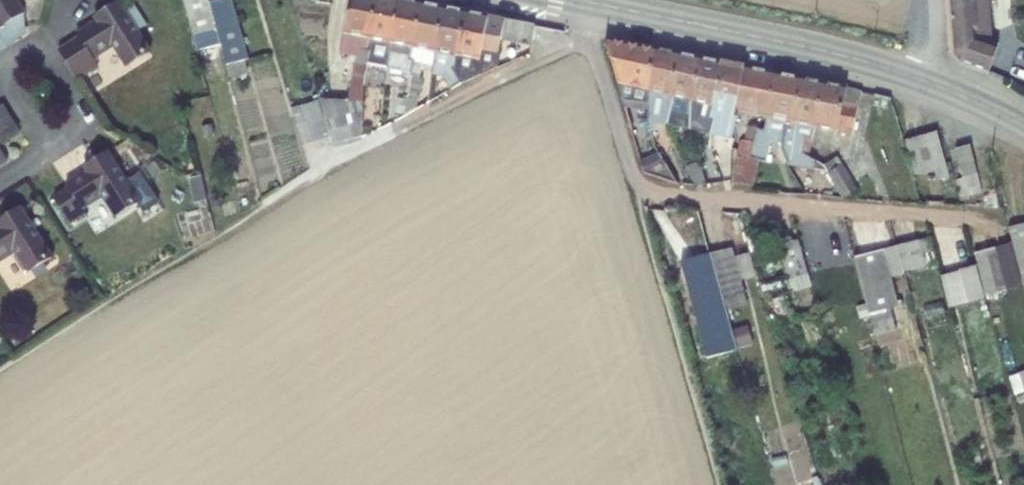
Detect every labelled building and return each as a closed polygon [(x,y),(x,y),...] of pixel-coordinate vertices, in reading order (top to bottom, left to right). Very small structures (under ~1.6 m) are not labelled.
[(13,43),(12,41),(19,36),(23,26),(17,16),(24,12),(17,0),(0,0),(0,51),(13,43)] [(150,50),(136,28),(123,7),(118,0),(115,0),(94,13),(96,18),(76,31),(79,35),(57,49),(75,78),(96,64),(92,56),(113,44),(127,65),(150,50)] [(215,20),(210,3),(210,0),(184,0),(191,26),(215,20)] [(245,62),(250,61),(233,0),(222,0),(210,3),(215,20),(217,28),(228,67),(245,62)] [(340,49),(361,53),(361,51),(365,52),(373,0),(349,0),(340,49)] [(365,52),(370,53),(368,69),(367,76),(387,78),(388,70),(388,69),(390,43),(396,0),(373,0),(365,52)] [(414,61),(410,60),(419,3),(403,0),(396,0),(390,43),(388,69),(412,74),(414,61)] [(976,44),(976,43),(991,36),(989,0),(950,0),(954,45),(976,44)] [(136,28),(146,22),(133,1),(123,7),(136,28)] [(433,65),(435,53),(434,52),(441,8),(419,3),(410,60),(414,61),(412,74),(407,98),(418,99),(420,99),(424,79),(420,78),(422,64),(433,65)] [(461,84),(454,71),(456,57),(465,12),(441,8),(434,52),(435,53),(433,65),(428,103),(461,84)] [(532,45),(536,26),(505,20),(489,17),(465,12),(456,57),(480,61),(482,75),(498,68),(498,59),(502,39),(532,45)] [(191,26),(194,35),(217,28),(215,20),(191,26)] [(954,45),(954,58),(959,64),(989,77),(999,47),(992,44),(991,36),(976,43),(976,44),(954,45)] [(651,91),(649,91),(657,49),(606,39),(624,106),(651,110),(651,99),(651,91)] [(370,53),(365,52),(361,51),(361,53),(340,49),(339,53),(357,57),(348,102),(319,100),(333,145),(363,136),(366,87),(368,69),(370,53)] [(651,91),(651,99),(651,110),(651,119),(670,125),(673,96),(672,96),(679,53),(657,49),(649,91),(651,91)] [(691,129),(692,115),(693,101),(701,58),(679,53),(672,96),(673,96),(670,125),(691,129)] [(711,118),(714,106),(713,106),(723,62),(701,58),(693,101),(692,115),(708,119),(706,133),(713,134),(716,119),(711,119),(711,118)] [(231,79),(249,74),(245,62),(228,67),(231,79)] [(739,119),(735,119),(737,111),(746,67),(723,62),(713,106),(714,106),(711,118),(711,119),(716,119),(713,134),(710,147),(710,148),(716,148),(718,135),(735,139),(739,119)] [(746,67),(737,111),(768,118),(777,73),(746,67)] [(317,87),(327,85),(322,68),(312,71),(317,87)] [(751,160),(761,162),(766,163),(771,139),(785,142),(786,127),(794,129),(803,80),(777,73),(768,118),(766,131),(759,130),(756,143),(754,143),(751,160)] [(786,127),(785,142),(784,148),(789,164),(828,172),(825,166),(804,154),(806,140),(813,141),(816,128),(825,84),(803,80),(794,129),(786,127)] [(816,128),(852,135),(862,92),(825,84),(816,128)] [(407,100),(398,98),(394,114),(405,116),(407,100)] [(405,116),(416,110),(418,99),(407,98),(407,100),(405,116)] [(303,145),(328,137),(318,102),(292,109),(303,145)] [(4,106),(0,109),(0,144),(20,131),(4,106)] [(754,143),(756,143),(759,130),(750,128),(747,141),(744,140),(740,158),(738,184),(747,185),(748,168),(751,160),(754,143)] [(937,169),(940,180),(951,177),(938,132),(907,141),(916,175),(937,169)] [(959,194),(983,187),(979,175),(973,147),(958,150),(964,179),(956,181),(959,194)] [(103,197),(117,218),(139,204),(144,212),(159,202),(140,173),(126,182),(107,153),(84,168),(86,171),(66,185),(69,189),(54,199),(65,214),(79,205),(82,210),(103,197)] [(642,169),(680,183),(663,154),(641,165),(642,169)] [(828,172),(845,200),(859,191),(839,159),(825,166),(828,172)] [(747,185),(749,189),(755,189),(761,162),(751,160),(748,168),(747,185)] [(195,205),(210,201),(203,173),(188,178),(195,205)] [(16,252),(29,273),(52,258),(20,208),(0,221),(0,262),(16,252)] [(1008,228),(1009,230),(1023,287),(1023,286),(1023,224),(1008,228)] [(855,312),(868,309),(855,257),(849,232),(833,236),(846,282),(855,312)] [(180,241),(190,244),(192,237),(182,235),(180,241)] [(799,239),(780,246),(790,280),(809,273),(799,239)] [(904,270),(924,265),(917,241),(898,246),(902,261),(904,270)] [(898,246),(884,249),(888,264),(902,261),(898,246)] [(711,254),(724,298),(746,293),(733,248),(711,254)] [(986,296),(1006,290),(995,248),(974,253),(982,280),(986,296)] [(896,330),(892,310),(900,308),(888,264),(884,249),(855,257),(868,309),(875,335),(896,330)] [(965,284),(982,280),(974,253),(958,257),(965,284)] [(682,262),(708,358),(738,351),(724,298),(711,254),(682,262)] [(924,307),(929,328),(949,324),(943,302),(924,307)]
